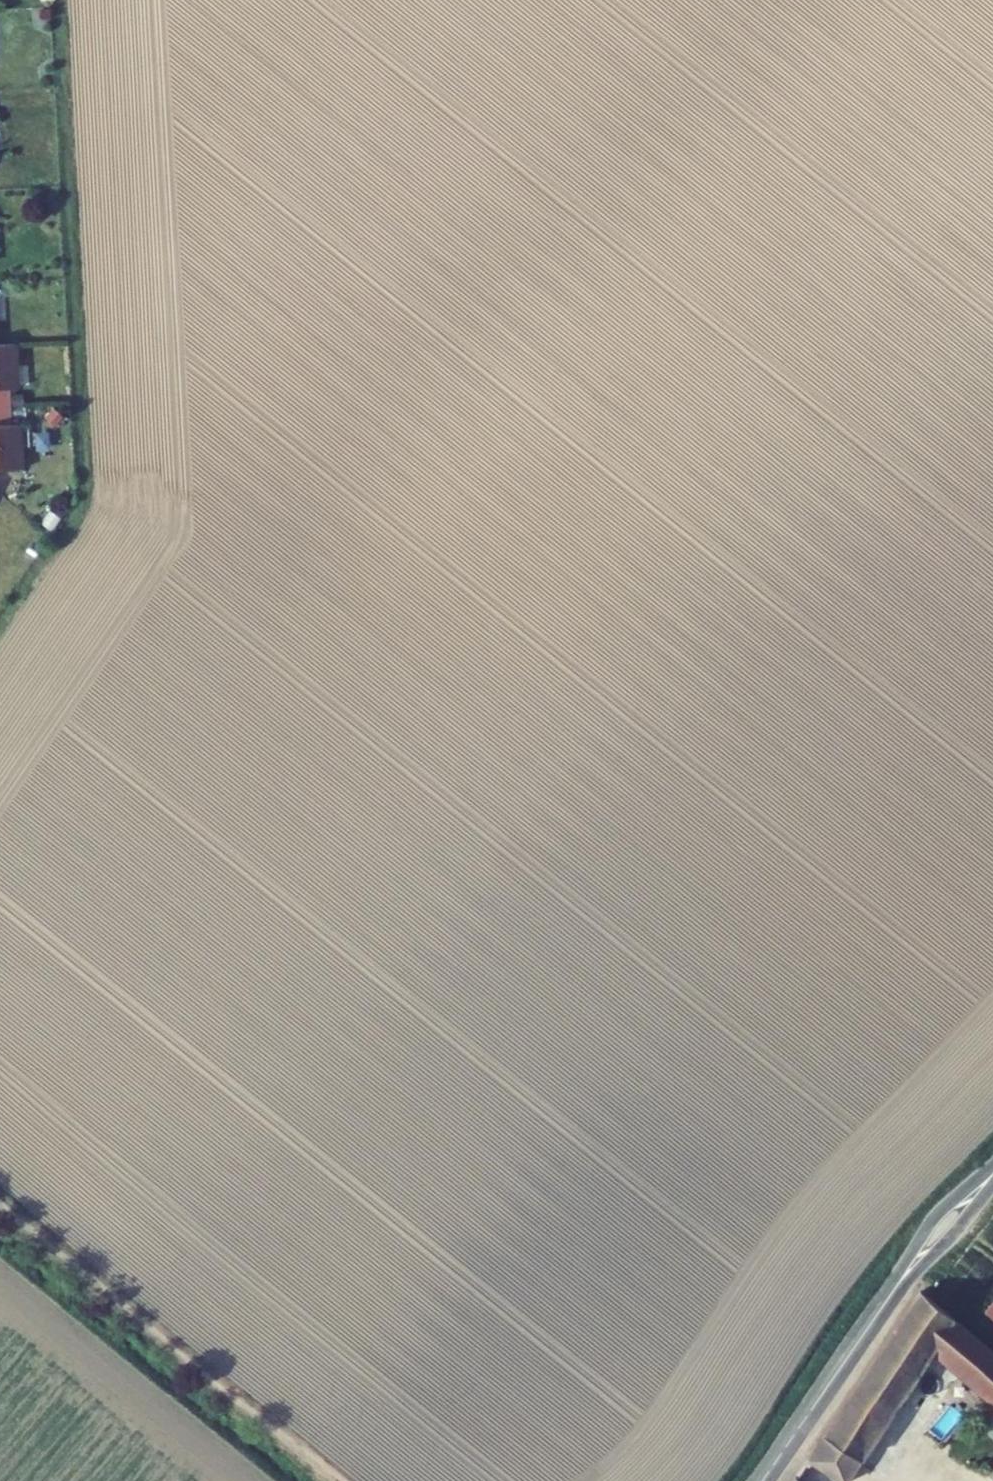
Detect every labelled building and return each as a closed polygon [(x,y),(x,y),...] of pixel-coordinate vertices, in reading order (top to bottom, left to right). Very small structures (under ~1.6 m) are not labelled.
[(930,1291),(806,1455),(840,1480),(847,1480),(861,1462),(886,1480),(889,1480),(964,1375),(992,1403),(992,1343),(930,1291)]
